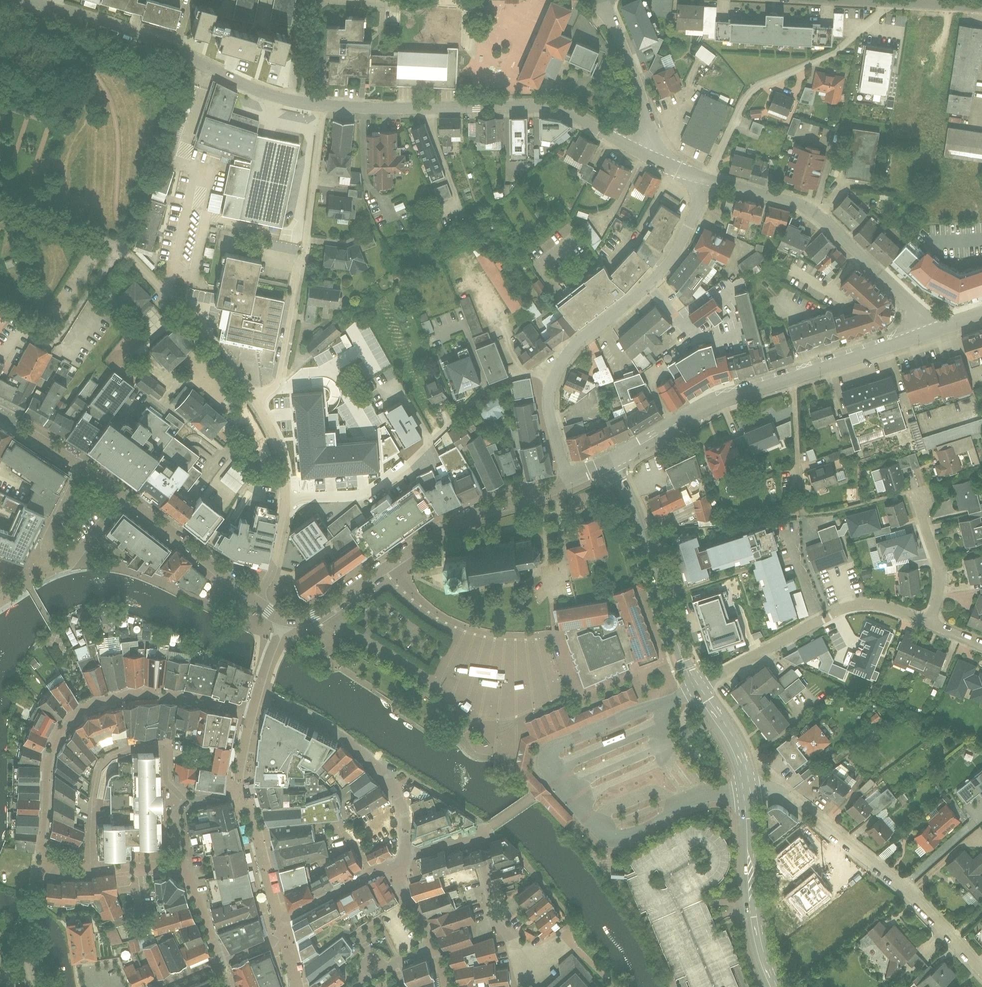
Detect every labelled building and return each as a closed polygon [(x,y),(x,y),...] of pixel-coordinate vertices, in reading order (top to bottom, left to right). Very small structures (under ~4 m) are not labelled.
[(100,2),(142,14),(140,20),(175,30),(181,9),(149,0),(147,0),(146,3),(137,0),(101,0),(100,2)] [(258,0),(237,0),(237,1),(244,2),(241,16),(255,19),(258,0)] [(271,22),(293,24),(295,0),(273,0),(271,22)] [(555,0),(550,0),(520,75),(538,83),(544,69),(556,73),(563,54),(591,66),(599,47),(578,38),(573,50),(568,48),(573,36),(560,31),(562,25),(564,26),(572,7),(555,0)] [(629,25),(651,16),(645,4),(639,6),(636,0),(618,0),(629,25)] [(213,8),(196,4),(189,30),(205,34),(207,26),(217,29),(214,37),(218,38),(216,45),(252,55),(256,40),(266,43),(263,54),(281,59),(287,36),(270,31),(269,36),(260,33),(260,31),(252,29),(251,35),(224,27),(225,23),(210,19),(213,8)] [(719,8),(681,6),(679,33),(718,35),(719,21),(719,8)] [(386,21),(400,21),(400,10),(385,10),(386,21)] [(719,21),(718,35),(718,39),(834,45),(834,28),(783,25),(784,14),(767,13),(767,23),(719,21)] [(887,14),(886,24),(903,26),(905,17),(887,14)] [(347,27),(327,26),(326,56),(329,56),(329,82),(348,82),(348,72),(369,72),(368,83),(396,83),(397,60),(371,59),(372,41),(364,40),(364,16),(347,16),(347,27)] [(961,23),(948,109),(970,113),(981,32),(981,26),(961,23)] [(646,29),(632,35),(639,51),(653,45),(646,29)] [(716,55),(705,46),(695,54),(710,64),(716,55)] [(895,51),(866,47),(861,91),(889,94),(895,51)] [(397,60),(396,83),(455,86),(456,52),(398,50),(397,60)] [(653,76),(652,77),(661,97),(680,89),(671,69),(675,67),(670,55),(663,58),(656,56),(648,72),(653,76)] [(814,67),(810,84),(823,87),(821,96),(836,99),(842,73),(814,67)] [(192,98),(194,85),(183,83),(180,96),(192,98)] [(215,83),(195,142),(235,153),(232,163),(229,163),(223,193),(226,193),(221,215),(281,227),(298,144),(257,135),(260,120),(232,110),(237,92),(215,83)] [(771,88),(765,105),(783,112),(790,95),(771,88)] [(701,95),(681,140),(708,152),(728,107),(701,95)] [(176,102),(161,155),(174,158),(189,105),(176,102)] [(796,135),(800,118),(793,116),(788,133),(796,135)] [(528,117),(511,117),(512,159),(529,159),(528,117)] [(561,119),(538,117),(537,148),(547,149),(548,142),(555,144),(573,127),(561,119)] [(353,122),(333,119),(329,149),(326,148),(324,171),(337,173),(335,184),(360,187),(359,171),(350,170),(352,151),(350,150),(353,122)] [(500,119),(473,120),(473,142),(501,141),(500,119)] [(440,121),(440,135),(445,135),(445,143),(453,143),(453,136),(462,136),(462,121),(440,121)] [(753,121),(750,131),(761,134),(764,124),(753,121)] [(426,122),(411,127),(428,174),(444,169),(426,122)] [(939,152),(981,158),(981,130),(943,124),(939,152)] [(856,128),(847,176),(875,181),(883,133),(856,128)] [(378,135),(364,135),(365,172),(373,172),(373,187),(389,187),(389,173),(404,173),(403,153),(395,153),(395,131),(377,131),(378,135)] [(599,144),(581,135),(578,141),(575,139),(567,154),(585,163),(580,171),(584,173),(583,175),(589,178),(595,168),(595,166),(589,163),(599,144)] [(792,141),(782,177),(814,186),(824,150),(792,141)] [(735,152),(745,153),(746,147),(737,145),(735,152)] [(734,151),(730,170),(750,175),(749,178),(766,182),(772,161),(734,151)] [(634,168),(608,155),(600,170),(595,168),(589,178),(620,194),(634,168)] [(161,167),(154,190),(167,194),(174,171),(161,167)] [(662,180),(646,172),(637,189),(653,197),(662,180)] [(447,185),(435,189),(440,201),(452,196),(447,185)] [(348,197),(329,195),(326,218),(349,221),(351,198),(363,199),(364,191),(349,189),(348,197)] [(843,192),(828,207),(850,229),(863,215),(865,213),(843,192)] [(208,211),(219,213),(222,195),(211,193),(208,211)] [(761,202),(734,194),(729,213),(734,214),(732,223),(744,226),(746,216),(756,219),(761,202)] [(151,199),(135,246),(151,251),(166,204),(151,199)] [(787,208),(766,203),(759,230),(769,233),(772,221),(783,224),(787,208)] [(636,253),(650,265),(652,266),(662,251),(660,250),(672,234),(670,232),(680,218),(662,205),(650,221),(655,225),(645,239),(646,239),(636,253)] [(879,231),(863,215),(850,229),(847,233),(863,248),(879,231)] [(587,218),(578,224),(595,248),(603,242),(587,218)] [(615,218),(611,226),(621,231),(625,223),(615,218)] [(796,223),(788,220),(777,241),(798,251),(809,230),(801,226),(803,223),(797,220),(796,223)] [(693,254),(707,266),(714,258),(725,262),(735,242),(700,225),(691,245),(696,249),(693,254)] [(832,242),(819,229),(802,245),(815,259),(816,259),(832,242)] [(879,231),(863,248),(885,267),(891,261),(901,250),(879,231)] [(960,276),(941,267),(910,240),(901,250),(891,261),(904,274),(906,271),(925,288),(959,304),(981,296),(981,268),(960,276)] [(847,257),(832,242),(816,259),(819,263),(818,264),(823,269),(830,261),(836,267),(847,257)] [(348,248),(325,245),(322,267),(348,270),(351,276),(369,269),(358,244),(348,248)] [(477,254),(524,325),(532,320),(534,319),(526,306),(487,247),(477,254)] [(764,259),(757,249),(737,264),(744,273),(764,259)] [(608,278),(625,292),(650,265),(636,253),(633,250),(608,278)] [(689,251),(665,279),(684,294),(707,266),(693,254),(689,251)] [(260,260),(226,253),(216,303),(234,307),(227,337),(275,347),(285,299),(253,292),(260,260)] [(560,311),(574,331),(625,292),(608,278),(603,266),(555,303),(560,311)] [(850,307),(831,313),(838,336),(839,339),(882,324),(883,317),(887,318),(890,305),(885,303),(886,298),(852,266),(836,285),(851,298),(850,307)] [(147,293),(130,276),(111,296),(127,312),(131,308),(138,314),(150,302),(144,296),(147,293)] [(342,290),(309,286),(304,323),(318,325),(320,308),(339,310),(342,290)] [(754,371),(768,367),(762,345),(746,286),(732,290),(748,347),(754,371)] [(727,292),(715,288),(677,319),(694,341),(712,332),(720,346),(727,343),(741,338),(727,292)] [(470,297),(459,302),(473,336),(484,332),(470,297)] [(526,306),(534,319),(536,322),(546,315),(536,300),(526,306)] [(656,302),(619,332),(646,366),(657,357),(651,349),(664,339),(658,332),(672,321),(656,302)] [(829,308),(785,321),(795,350),(838,336),(831,313),(829,308)] [(537,329),(550,348),(574,331),(560,311),(548,319),(549,321),(537,329)] [(421,322),(425,334),(434,331),(430,319),(421,322)] [(527,347),(519,353),(527,365),(551,349),(550,348),(537,329),(532,320),(524,325),(516,331),(527,347)] [(343,333),(334,322),(325,330),(322,327),(303,342),(314,356),(343,333)] [(781,324),(768,328),(773,342),(762,345),(768,367),(793,359),(781,324)] [(160,330),(142,347),(162,370),(180,353),(179,351),(186,345),(169,326),(162,332),(160,330)] [(961,335),(971,365),(981,362),(981,329),(961,335)] [(490,332),(472,340),(489,381),(507,373),(490,332)] [(341,337),(348,348),(353,345),(346,334),(341,337)] [(51,349),(28,337),(12,367),(35,379),(51,349)] [(698,347),(666,366),(688,399),(713,385),(732,378),(726,357),(716,360),(711,343),(698,347)] [(738,376),(754,371),(748,347),(725,354),(732,376),(737,374),(738,376)] [(19,410),(42,422),(54,401),(74,361),(51,349),(35,379),(19,410)] [(482,384),(471,355),(442,366),(457,403),(468,399),(464,390),(482,384)] [(933,361),(901,372),(910,400),(921,396),(923,401),(936,397),(934,391),(941,389),(943,394),(953,390),(955,396),(972,390),(961,358),(936,367),(933,361)] [(593,379),(596,381),(611,376),(604,363),(589,369),(593,379)] [(94,387),(62,434),(82,448),(106,414),(129,381),(109,366),(94,387)] [(35,379),(12,367),(7,376),(14,380),(12,385),(0,379),(0,400),(19,410),(35,379)] [(567,368),(560,384),(571,388),(573,389),(574,385),(586,391),(596,381),(593,379),(567,368)] [(636,368),(611,376),(619,401),(628,397),(627,394),(625,385),(640,380),(636,368)] [(42,422),(62,434),(94,387),(91,385),(96,377),(88,371),(78,385),(63,406),(54,401),(42,422)] [(167,389),(143,372),(137,381),(160,398),(167,389)] [(887,373),(841,387),(848,411),(855,431),(880,423),(883,432),(904,425),(887,373)] [(532,378),(513,380),(515,399),(534,396),(532,378)] [(669,410),(684,401),(669,378),(654,388),(669,410)] [(425,385),(432,403),(447,397),(440,379),(425,385)] [(573,389),(571,388),(568,397),(576,400),(586,391),(574,385),(573,389)] [(628,397),(619,401),(624,416),(631,433),(658,418),(638,388),(627,394),(628,397)] [(197,401),(183,390),(171,405),(185,417),(184,419),(206,436),(221,416),(199,398),(197,401)] [(378,439),(338,443),(337,429),(327,430),(324,391),(294,393),(300,476),(303,476),(302,478),(306,479),(310,481),(313,475),(381,469),(378,439)] [(494,396),(482,404),(478,407),(478,412),(482,419),(487,420),(501,412),(503,409),(503,405),(498,397),(494,396)] [(833,415),(827,397),(806,404),(812,422),(833,415)] [(404,399),(385,409),(405,447),(423,437),(416,423),(420,420),(414,410),(411,412),(404,399)] [(522,447),(529,478),(553,473),(549,454),(544,455),(538,429),(542,429),(536,403),(516,407),(521,429),(514,431),(515,439),(517,439),(519,448),(522,447)] [(106,414),(82,448),(134,486),(174,431),(169,428),(174,421),(150,404),(146,410),(147,411),(142,419),(137,416),(127,429),(106,414)] [(848,411),(840,413),(846,431),(850,447),(858,444),(855,431),(848,411)] [(840,413),(833,415),(838,433),(846,431),(840,413)] [(968,431),(981,427),(978,415),(919,434),(914,416),(906,418),(916,447),(932,442),(968,431)] [(605,424),(612,441),(631,433),(624,416),(605,424)] [(569,459),(612,441),(605,424),(584,430),(580,417),(560,423),(569,459)] [(472,421),(448,433),(454,444),(457,443),(464,439),(479,432),(472,421)] [(0,427),(0,452),(8,437),(10,433),(0,427)] [(750,458),(778,447),(770,427),(742,437),(747,449),(750,458)] [(174,431),(134,486),(156,502),(196,447),(174,431)] [(938,460),(932,462),(935,472),(940,471),(940,472),(958,467),(953,451),(961,449),(965,461),(976,457),(968,431),(932,442),(938,460)] [(487,487),(501,480),(479,432),(464,439),(475,462),(485,483),(487,487)] [(392,436),(387,438),(382,439),(383,461),(401,451),(392,436)] [(47,512),(67,471),(8,437),(0,452),(0,460),(29,477),(25,485),(30,488),(24,502),(47,512)] [(742,437),(729,443),(732,452),(736,450),(737,453),(747,449),(742,437)] [(517,468),(508,444),(497,448),(494,441),(489,443),(501,474),(517,468)] [(461,498),(480,489),(479,486),(468,466),(457,443),(454,444),(438,452),(449,476),(461,498)] [(737,453),(736,450),(732,452),(729,443),(703,453),(714,481),(743,470),(737,453)] [(810,444),(804,446),(807,457),(813,455),(810,444)] [(196,447),(156,502),(180,518),(191,503),(178,493),(181,490),(185,493),(203,469),(194,462),(202,452),(196,447)] [(894,457),(874,464),(882,488),(905,480),(900,465),(908,462),(909,463),(917,461),(912,448),(893,455),(894,457)] [(695,454),(666,468),(676,487),(701,475),(695,454)] [(828,460),(805,468),(811,485),(834,477),(828,460)] [(485,483),(475,462),(468,466),(479,486),(485,483)] [(231,463),(219,481),(237,492),(249,474),(231,463)] [(440,481),(433,469),(418,477),(421,482),(437,512),(461,498),(449,476),(440,481)] [(915,471),(918,486),(924,485),(921,470),(915,471)] [(701,475),(676,487),(649,500),(658,518),(708,494),(703,474),(701,475)] [(968,475),(949,480),(956,506),(975,501),(968,475)] [(191,503),(180,518),(200,534),(209,523),(229,497),(208,481),(191,503)] [(356,543),(365,557),(370,553),(371,555),(437,512),(421,482),(393,500),(389,495),(373,506),(376,511),(364,518),(347,530),(356,543)] [(47,512),(24,502),(0,492),(0,555),(21,563),(47,512)] [(200,534),(231,556),(267,563),(279,503),(252,498),(248,520),(242,519),(243,515),(235,514),(232,528),(227,525),(223,532),(209,523),(200,534)] [(903,501),(886,507),(892,525),(909,519),(903,501)] [(711,503),(695,503),(698,520),(715,519),(711,503)] [(355,506),(325,527),(329,533),(331,535),(344,526),(347,530),(364,518),(355,506)] [(847,517),(852,536),(881,528),(876,509),(847,517)] [(167,545),(122,511),(104,533),(131,552),(126,560),(151,569),(167,545)] [(955,519),(961,544),(981,538),(981,535),(981,530),(981,512),(955,519)] [(316,514),(288,532),(304,556),(325,543),(322,538),(329,533),(325,527),(316,514)] [(580,544),(566,547),(572,576),(590,572),(587,560),(609,555),(603,528),(606,528),(604,519),(576,525),(580,544)] [(822,541),(807,546),(816,571),(848,560),(835,524),(819,530),(822,541)] [(773,623),(797,615),(788,589),(795,587),(791,574),(784,576),(774,548),(778,547),(772,528),(767,530),(765,525),(748,532),(747,530),(742,532),(743,533),(699,549),(697,544),(699,543),(695,534),(672,542),(686,583),(709,575),(708,570),(713,568),(714,571),(749,559),(748,557),(754,555),(757,564),(753,566),(758,580),(761,579),(767,597),(764,598),(773,623)] [(913,532),(876,543),(882,561),(897,557),(898,558),(918,553),(913,532)] [(533,547),(532,539),(524,540),(523,537),(522,537),(522,540),(516,541),(515,536),(511,537),(512,541),(501,543),(500,539),(498,540),(499,543),(487,545),(486,542),(484,542),(485,545),(470,548),(467,544),(465,546),(468,550),(469,553),(446,557),(447,566),(447,569),(448,573),(449,581),(469,578),(467,580),(467,583),(470,585),(475,585),(475,582),(490,580),(491,584),(493,583),(492,579),(501,578),(502,586),(511,584),(510,577),(517,575),(518,579),(522,579),(520,565),(529,564),(530,567),(535,566),(534,563),(537,562),(538,565),(539,564),(538,561),(541,558),(543,558),(544,557),(541,556),(540,551),(543,550),(542,549),(540,550),(536,547),(536,545),(535,544),(534,547),(533,547)] [(320,559),(294,577),(307,596),(365,557),(356,543),(324,565),(320,559)] [(189,560),(167,545),(151,569),(174,580),(189,560)] [(960,556),(966,580),(981,576),(981,554),(981,551),(960,556)] [(207,574),(189,560),(174,580),(196,591),(207,574)] [(913,566),(895,568),(898,591),(916,588),(913,566)] [(963,620),(981,628),(981,582),(975,584),(975,590),(963,620)] [(568,639),(585,686),(631,669),(629,664),(637,661),(638,665),(659,657),(631,588),(612,594),(617,607),(610,609),(609,601),(556,610),(560,631),(569,630),(571,638),(568,639)] [(693,601),(701,625),(729,616),(721,591),(693,601)] [(701,625),(710,651),(746,639),(738,617),(731,619),(729,616),(701,625)] [(891,631),(867,621),(860,637),(867,640),(864,647),(859,646),(857,653),(854,652),(847,669),(871,678),(891,631)] [(912,630),(902,627),(890,659),(931,675),(929,682),(937,685),(942,672),(936,669),(944,649),(933,645),(932,648),(908,639),(912,630)] [(822,636),(798,648),(805,661),(818,654),(822,662),(819,669),(829,673),(835,660),(822,636)] [(108,689),(100,657),(97,642),(76,649),(80,660),(77,661),(93,695),(108,689)] [(180,688),(185,661),(186,653),(165,650),(164,657),(161,685),(180,688)] [(127,685),(125,656),(124,652),(100,657),(108,689),(127,685)] [(955,655),(942,688),(959,694),(963,684),(970,687),(967,695),(981,701),(981,670),(978,668),(977,672),(972,670),(974,663),(955,655)] [(144,684),(144,656),(125,656),(127,685),(144,684)] [(161,685),(164,657),(144,656),(144,684),(161,685)] [(249,673),(219,659),(216,668),(208,693),(240,702),(249,673)] [(208,693),(216,668),(185,661),(180,688),(208,693)] [(764,664),(729,692),(768,739),(788,723),(768,699),(775,693),(784,703),(805,686),(789,667),(776,678),(764,664)] [(343,677),(341,679),(341,681),(341,683),(343,684),(371,701),(372,701),(374,701),(375,699),(376,698),(375,696),(374,695),(347,678),(344,677),(343,677)] [(76,701),(62,679),(48,690),(51,693),(65,710),(76,701)] [(639,702),(633,687),(602,699),(604,703),(570,717),(529,734),(521,738),(514,774),(534,794),(563,825),(573,817),(544,785),(529,768),(533,746),(639,702)] [(65,710),(51,693),(37,706),(42,710),(54,720),(65,710)] [(158,703),(139,704),(138,735),(155,734),(156,726),(158,703)] [(174,704),(158,703),(156,726),(171,728),(172,725),(174,704)] [(139,704),(123,706),(123,737),(138,735),(139,704)] [(196,706),(174,704),(172,725),(192,727),(196,706)] [(565,705),(524,722),(529,734),(570,717),(565,705)] [(85,717),(72,730),(93,753),(101,746),(110,739),(123,737),(123,706),(101,710),(85,717)] [(234,713),(196,706),(192,727),(190,740),(213,744),(228,746),(234,713)] [(54,720),(42,710),(31,728),(46,736),(54,720)] [(255,781),(258,781),(294,780),(294,773),(313,773),(322,763),(340,745),(312,732),(311,734),(305,732),(307,729),(286,719),(285,721),(282,720),(283,718),(265,710),(261,724),(262,724),(262,728),(261,727),(257,751),(259,751),(259,756),(257,756),(255,781)] [(831,743),(816,725),(799,739),(795,734),(777,749),(795,771),(831,743)] [(41,751),(46,736),(31,728),(29,727),(22,746),(41,751)] [(72,730),(64,743),(85,763),(93,753),(72,730)] [(64,743),(56,756),(77,773),(85,763),(64,743)] [(226,770),(228,746),(213,744),(209,768),(226,770)] [(354,759),(340,745),(322,763),(335,776),(354,759)] [(38,765),(41,751),(22,746),(18,762),(38,765)] [(159,845),(158,752),(130,752),(130,759),(117,760),(117,772),(114,772),(112,773),(111,774),(110,775),(108,776),(107,778),(107,781),(107,784),(109,784),(110,823),(95,823),(96,856),(128,856),(128,846),(159,845)] [(56,756),(53,775),(74,787),(77,773),(56,756)] [(364,769),(354,759),(335,776),(344,787),(348,784),(364,769)] [(38,765),(18,762),(16,779),(37,782),(38,765)] [(176,763),(173,785),(189,787),(190,778),(193,778),(194,766),(176,763)] [(224,791),(226,770),(209,768),(194,766),(193,778),(190,778),(189,787),(224,791)] [(364,769),(348,784),(357,797),(376,784),(364,769)] [(827,770),(815,786),(835,800),(847,784),(827,770)] [(971,780),(981,794),(981,771),(971,780)] [(294,780),(258,781),(264,804),(301,802),(333,791),(313,773),(294,773),(294,780)] [(53,775),(53,795),(71,803),(74,787),(53,775)] [(871,778),(859,788),(864,794),(876,783),(871,778)] [(36,796),(37,782),(16,779),(15,795),(36,796)] [(385,799),(376,784),(357,797),(351,800),(361,815),(385,799)] [(409,839),(415,842),(467,824),(468,821),(417,785),(404,790),(408,800),(411,799),(418,797),(419,799),(409,803),(414,817),(411,818),(409,839)] [(301,802),(264,804),(268,824),(313,820),(341,817),(338,812),(344,809),(339,792),(333,791),(301,802)] [(857,792),(842,807),(856,820),(870,806),(857,792)] [(35,814),(36,796),(15,795),(15,813),(35,814)] [(53,795),(51,817),(69,824),(71,803),(53,795)] [(188,832),(235,825),(229,802),(202,806),(196,808),(191,811),(188,815),(187,820),(188,832)] [(782,821),(770,831),(775,839),(799,819),(783,807),(778,805),(773,806),(771,808),(782,821)] [(35,814),(15,813),(14,830),(15,830),(34,831),(35,814)] [(878,814),(863,826),(875,841),(890,828),(878,814)] [(931,815),(911,831),(924,848),(945,832),(931,815)] [(51,817),(50,835),(75,845),(80,829),(69,824),(51,817)] [(313,820),(268,824),(273,847),(305,840),(317,837),(313,820)] [(209,853),(240,846),(235,825),(188,832),(190,845),(203,842),(206,853),(209,853)] [(627,860),(633,873),(624,877),(642,915),(646,913),(676,985),(679,983),(680,986),(748,986),(738,962),(726,929),(717,933),(714,923),(704,898),(714,891),(722,883),(728,877),(731,869),(731,859),(730,850),(726,839),(721,834),(713,827),(702,825),(692,826),(683,827),(673,833),(627,860)] [(32,851),(34,831),(15,830),(14,840),(17,840),(16,850),(32,851)] [(305,840),(273,847),(278,870),(303,863),(314,859),(325,855),(322,840),(306,844),(305,840)] [(371,849),(366,852),(371,863),(392,853),(387,842),(371,849)] [(476,849),(464,853),(468,869),(482,865),(489,864),(490,867),(513,859),(499,845),(495,843),(476,849)] [(215,877),(246,872),(240,846),(209,853),(215,877)] [(941,863),(970,899),(981,890),(981,875),(978,871),(981,868),(981,856),(977,849),(969,855),(962,846),(941,863)] [(326,870),(333,882),(353,872),(351,869),(360,865),(351,849),(340,855),(341,856),(324,865),(326,870)] [(419,861),(420,880),(438,875),(468,869),(464,853),(445,859),(444,853),(419,861)] [(521,873),(513,859),(490,867),(494,880),(502,877),(503,881),(518,876),(518,874),(521,873)] [(303,863),(278,870),(283,891),(307,881),(303,863)] [(840,879),(825,864),(811,879),(826,893),(840,879)] [(326,870),(307,881),(313,893),(333,882),(326,870)] [(221,903),(251,893),(246,872),(215,877),(221,903)] [(802,879),(798,874),(780,886),(784,892),(802,879)] [(383,875),(369,882),(380,904),(395,896),(383,875)] [(411,884),(418,900),(445,892),(438,875),(420,880),(411,884)] [(95,903),(103,922),(111,919),(114,928),(125,924),(121,916),(123,915),(113,896),(116,895),(114,877),(87,880),(87,882),(63,884),(62,886),(48,885),(43,903),(54,906),(64,907),(74,907),(74,903),(95,903)] [(166,880),(153,882),(160,915),(189,907),(184,891),(181,891),(183,889),(166,880)] [(307,881),(283,891),(286,906),(313,893),(307,881)] [(380,904),(369,882),(355,890),(370,919),(384,912),(380,904)] [(522,896),(530,908),(544,897),(536,886),(522,896)] [(420,901),(429,917),(457,908),(453,896),(458,894),(457,889),(420,901)] [(370,919),(355,890),(341,897),(348,910),(356,926),(370,919)] [(215,928),(257,913),(251,893),(221,903),(208,908),(215,928)] [(395,896),(380,904),(384,912),(396,906),(399,904),(395,896)] [(356,926),(348,910),(341,897),(291,924),(303,961),(343,934),(356,926)] [(530,908),(538,918),(553,907),(544,897),(530,908)] [(429,917),(438,935),(467,925),(476,922),(469,904),(457,908),(429,917)] [(194,925),(189,907),(160,915),(150,918),(152,925),(155,936),(178,930),(194,925)] [(538,918),(547,929),(561,918),(553,907),(538,918)] [(215,928),(228,953),(264,937),(257,913),(215,928)] [(150,918),(125,924),(127,931),(152,925),(150,918)] [(877,918),(863,931),(892,961),(900,964),(915,948),(890,921),(885,926),(877,918)] [(92,922),(68,925),(73,961),(97,958),(92,922)] [(187,950),(202,944),(194,925),(178,930),(187,950)] [(438,935),(447,953),(474,944),(467,925),(438,935)] [(343,934),(303,961),(309,982),(335,962),(354,948),(343,934)] [(447,953),(455,967),(497,958),(492,936),(474,944),(447,953)] [(180,953),(174,938),(158,944),(171,975),(187,969),(180,953)] [(171,975),(158,944),(156,939),(140,942),(143,950),(150,967),(156,981),(171,975)] [(140,942),(128,944),(131,953),(143,950),(140,942)] [(208,960),(202,944),(187,950),(180,953),(187,969),(208,960)] [(270,951),(244,961),(256,986),(282,986),(270,951)] [(576,952),(557,968),(564,975),(553,983),(556,986),(604,986),(576,952)] [(433,976),(426,957),(403,966),(411,986),(435,986),(433,976)] [(455,967),(458,986),(507,986),(506,977),(510,977),(508,962),(498,963),(497,958),(455,967)] [(941,958),(913,981),(918,986),(935,986),(953,972),(941,958)] [(232,967),(240,986),(256,986),(244,961),(232,967)] [(900,964),(892,961),(888,976),(897,979),(900,964)] [(309,982),(310,986),(331,986),(345,978),(335,962),(309,982)] [(125,973),(131,986),(143,986),(156,981),(150,967),(138,972),(136,968),(125,973)] [(963,976),(951,986),(973,986),(963,976)] [(210,978),(187,986),(213,986),(210,978)]
